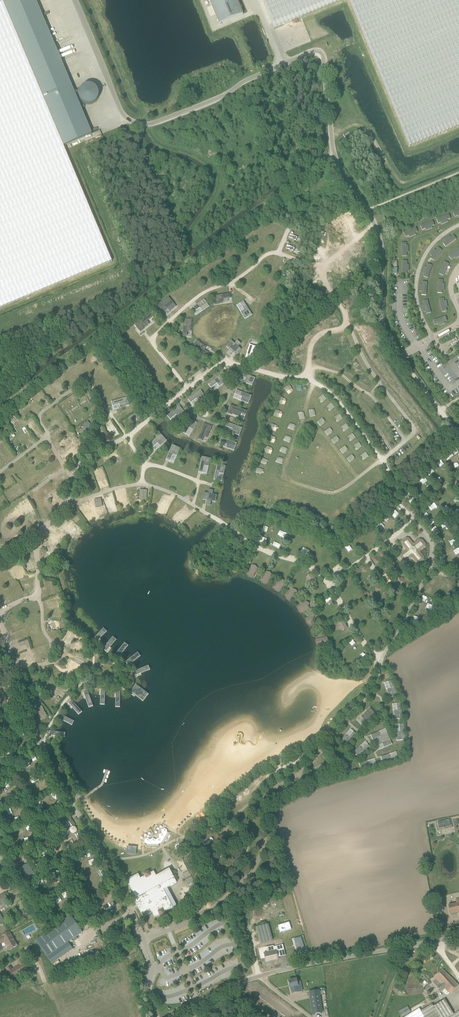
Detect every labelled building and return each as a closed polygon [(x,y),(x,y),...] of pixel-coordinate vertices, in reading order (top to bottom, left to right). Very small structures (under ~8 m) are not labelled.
[(36,0),(3,0),(4,2),(0,4),(0,308),(112,261),(65,150),(64,146),(92,134),(36,0)] [(219,24),(243,14),(238,0),(210,0),(219,24)] [(274,29),(345,0),(262,0),(274,29)] [(91,83),(75,90),(82,106),(98,99),(91,83)] [(435,219),(437,225),(438,227),(453,221),(450,213),(435,219)] [(419,226),(421,232),(421,234),(437,227),(434,220),(419,226)] [(404,238),(405,241),(420,234),(417,226),(402,233),(404,238)] [(305,237),(290,230),(288,235),(303,241),(305,237)] [(440,243),(445,250),(458,240),(454,233),(440,243)] [(302,247),(287,241),(285,245),(300,252),(302,247)] [(409,258),(408,241),(399,242),(400,258),(409,258)] [(444,250),(437,245),(428,259),(435,264),(444,250)] [(452,263),(458,256),(458,246),(458,245),(446,256),(452,263)] [(437,275),(444,278),(452,263),(444,260),(437,275)] [(434,265),(426,262),(421,278),(429,280),(434,265)] [(436,278),(435,295),(444,295),(445,279),(436,278)] [(429,281),(420,280),(420,297),(428,297),(429,281)] [(219,300),(231,299),(230,294),(214,297),(215,305),(220,304),(219,300)] [(437,298),(441,315),(449,313),(445,296),(437,298)] [(169,297),(156,308),(159,311),(162,309),(164,312),(168,309),(174,304),(169,297)] [(433,314),(429,298),(421,300),(425,316),(433,314)] [(200,308),(207,303),(204,300),(191,308),(194,312),(200,308)] [(244,301),(240,304),(244,310),(248,317),(252,315),(244,301)] [(142,327),(154,317),(151,314),(135,326),(140,333),(144,330),(142,327)] [(433,327),(449,322),(447,314),(431,319),(433,327)] [(184,319),(182,336),(187,336),(187,332),(188,324),(192,324),(192,320),(184,319)] [(199,346),(201,343),(197,341),(192,348),(206,357),(209,353),(199,346)] [(227,353),(230,356),(233,353),(235,352),(238,354),(241,351),(238,348),(240,345),(237,342),(234,345),(229,350),(230,350),(227,353)] [(252,347),(242,358),(249,364),(259,353),(252,347)] [(241,372),(239,376),(246,379),(253,382),(254,382),(255,378),(254,378),(241,372)] [(217,383),(224,379),(221,375),(208,385),(211,388),(217,383)] [(60,391),(63,389),(57,379),(54,381),(60,391)] [(197,399),(203,394),(201,390),(188,400),(191,403),(197,399)] [(237,390),(235,394),(243,397),(250,400),(251,399),(252,396),(250,396),(237,390)] [(42,391),(36,394),(40,402),(46,399),(42,391)] [(317,399),(321,403),(326,398),(322,394),(317,399)] [(128,402),(127,397),(111,402),(113,406),(120,404),(128,402)] [(330,403),(326,407),(330,411),(334,407),(330,403)] [(234,411),(245,415),(246,411),(231,405),(228,413),(232,415),(234,411)] [(176,415),(182,410),(179,406),(167,416),(170,420),(176,415)] [(136,413),(129,417),(133,423),(140,419),(136,413)] [(25,422),(27,425),(31,423),(33,427),(36,425),(32,418),(25,422)] [(190,428),(194,421),(190,419),(182,433),(186,435),(190,428)] [(85,429),(91,426),(88,421),(82,424),(85,429)] [(107,432),(115,428),(111,422),(104,426),(107,432)] [(227,422),(226,427),(233,429),(241,432),(242,428),(227,422)] [(270,423),(269,429),(277,431),(278,425),(270,423)] [(211,431),(212,427),(204,424),(198,439),(203,441),(207,430),(211,431)] [(352,433),(348,437),(351,441),(356,437),(352,433)] [(158,443),(163,439),(164,438),(161,434),(160,435),(149,445),(152,448),(158,443)] [(66,448),(77,441),(73,435),(62,443),(66,448)] [(269,435),(267,441),(275,444),(277,438),(269,435)] [(222,438),(220,442),(235,447),(237,443),(222,438)] [(173,454),(176,448),(177,447),(173,445),(172,447),(166,460),(170,461),(173,454)] [(271,454),(273,448),(266,445),(264,451),(271,454)] [(73,451),(75,454),(78,451),(74,446),(67,451),(69,454),(73,451)] [(109,451),(111,458),(118,456),(116,450),(109,451)] [(34,458),(37,462),(34,465),(36,468),(42,463),(37,456),(34,458)] [(205,465),(207,458),(202,457),(199,472),(203,473),(205,465)] [(220,473),(222,465),(218,464),(214,479),(218,481),(220,473)] [(258,468),(256,474),(264,476),(266,470),(258,468)] [(8,490),(11,497),(20,493),(17,486),(8,490)] [(203,497),(207,498),(206,504),(210,505),(211,501),(212,501),(213,495),(213,491),(209,490),(208,494),(204,493),(203,497)] [(58,492),(49,497),(52,503),(61,499),(58,492)] [(160,504),(168,506),(171,496),(164,494),(160,504)] [(106,502),(110,500),(111,505),(115,504),(113,495),(105,497),(106,502)] [(94,499),(97,511),(103,510),(100,498),(94,499)] [(178,513),(183,506),(177,501),(171,508),(178,513)] [(28,509),(24,511),(25,513),(33,509),(30,503),(26,504),(28,509)] [(79,506),(86,517),(93,512),(88,505),(87,506),(84,503),(79,506)] [(186,518),(192,511),(186,506),(180,513),(186,518)] [(26,516),(28,519),(33,517),(36,521),(39,520),(35,512),(26,516)] [(197,514),(189,522),(194,527),(202,519),(197,514)] [(67,532),(73,526),(68,521),(62,527),(67,532)] [(13,536),(21,531),(17,526),(9,531),(13,536)] [(55,538),(54,542),(58,544),(60,536),(51,533),(50,537),(55,538)] [(400,558),(402,560),(403,562),(406,562),(411,558),(413,559),(417,563),(419,564),(424,560),(424,557),(421,553),(421,551),(426,547),(426,544),(422,540),(419,539),(414,543),(413,543),(409,538),(406,538),(402,541),(401,544),(405,549),(406,549),(406,551),(405,551),(400,555),(400,558)] [(58,554),(61,549),(52,545),(49,552),(53,554),(54,552),(58,554)] [(321,556),(324,553),(319,547),(316,550),(321,556)] [(14,567),(18,575),(24,572),(21,565),(14,567)] [(8,579),(12,577),(9,569),(1,572),(4,578),(7,576),(8,579)] [(310,574),(305,580),(311,585),(317,580),(310,574)] [(25,589),(33,587),(32,579),(23,581),(25,589)] [(51,586),(43,588),(44,595),(57,592),(56,587),(52,588),(51,586)] [(58,607),(58,602),(55,602),(54,600),(47,600),(49,609),(56,608),(55,607),(58,607)] [(302,614),(310,605),(305,600),(297,609),(302,614)] [(361,615),(365,619),(370,614),(367,610),(361,615)] [(343,620),(336,625),(340,632),(348,627),(343,620)] [(56,621),(50,622),(51,629),(60,628),(59,625),(56,625),(56,621)] [(98,641),(105,633),(102,630),(95,638),(93,640),(96,643),(97,642),(98,641)] [(327,636),(315,640),(317,646),(329,642),(327,636)] [(109,648),(115,641),(112,639),(105,646),(104,647),(103,649),(106,652),(108,650),(109,648)] [(25,645),(27,649),(30,648),(27,640),(19,643),(20,647),(25,645)] [(122,654),(127,647),(123,645),(116,653),(115,655),(119,658),(120,656),(122,654)] [(39,651),(42,650),(41,647),(33,650),(36,658),(41,656),(39,651)] [(22,660),(27,659),(26,655),(32,654),(31,651),(20,653),(22,660)] [(131,664),(139,657),(136,654),(129,659),(127,661),(125,662),(128,666),(130,664),(131,664)] [(138,674),(148,671),(146,667),(137,671),(135,671),(134,672),(136,676),(137,675),(138,674)] [(69,670),(64,675),(68,678),(73,673),(69,670)] [(392,680),(388,682),(391,689),(394,697),(398,695),(392,680)] [(147,693),(140,688),(136,685),(133,688),(131,692),(132,693),(141,700),(144,697),(147,693)] [(92,704),(88,693),(88,691),(84,693),(84,694),(88,706),(92,704)] [(81,710),(74,703),(72,700),(68,703),(70,705),(77,713),(81,710)] [(40,719),(47,716),(42,706),(35,709),(40,719)] [(375,715),(370,709),(366,711),(369,715),(364,720),(361,722),(364,726),(375,715)] [(72,720),(62,715),(60,714),(58,718),(61,720),(70,724),(72,720)] [(348,738),(343,744),(347,747),(357,735),(353,732),(348,738)] [(374,743),(389,737),(387,733),(380,736),(372,739),(374,743)] [(390,741),(389,737),(374,743),(376,747),(383,744),(390,741)] [(362,750),(356,755),(359,759),(371,748),(368,745),(362,750)] [(399,760),(397,756),(390,758),(382,761),(383,765),(399,760)] [(347,774),(351,772),(343,757),(336,762),(338,766),(341,764),(345,770),(347,774)] [(330,770),(326,763),(322,765),(324,768),(313,775),(316,779),(330,770)] [(368,765),(360,768),(361,772),(377,767),(375,763),(368,765)] [(288,790),(281,794),(284,798),(297,790),(295,787),(288,790)] [(79,844),(84,840),(84,838),(79,830),(77,830),(75,827),(76,825),(70,818),(68,818),(63,821),(63,824),(66,828),(66,830),(61,834),(60,836),(64,841),(66,841),(71,838),(73,838),(76,843),(79,844)] [(438,822),(440,828),(451,825),(450,819),(438,822)] [(147,844),(157,848),(160,842),(164,844),(170,831),(162,828),(156,841),(146,837),(144,842),(147,844)] [(36,877),(33,872),(31,869),(28,864),(25,866),(20,868),(16,870),(19,875),(24,884),(36,877)] [(138,874),(131,878),(127,880),(136,898),(134,899),(141,913),(150,908),(155,917),(173,907),(164,890),(177,883),(169,869),(156,876),(154,871),(141,878),(138,874)] [(188,871),(183,874),(189,885),(192,883),(192,885),(195,883),(188,871)] [(182,898),(187,884),(177,881),(173,895),(182,898)] [(8,901),(4,894),(0,896),(0,906),(8,901)] [(448,905),(450,914),(458,912),(458,899),(456,900),(456,903),(448,905)] [(38,917),(45,912),(43,908),(35,912),(38,917)] [(68,942),(76,936),(82,932),(70,915),(64,920),(36,940),(39,944),(47,957),(48,957),(68,942)] [(277,925),(280,933),(291,929),(289,922),(277,925)] [(256,928),(260,944),(273,941),(268,924),(256,928)] [(9,932),(3,936),(0,938),(0,944),(4,941),(10,950),(17,946),(9,932)] [(296,940),(300,953),(306,951),(302,938),(296,940)] [(262,958),(265,958),(266,961),(278,959),(276,951),(264,954),(262,954),(261,955),(262,958)] [(12,979),(28,970),(24,963),(22,960),(18,962),(20,965),(12,970),(10,967),(7,969),(9,972),(8,972),(12,979)] [(450,993),(458,986),(442,969),(434,978),(440,984),(437,987),(441,991),(445,988),(450,993)] [(298,986),(297,979),(288,981),(290,987),(291,987),(292,993),(297,992),(299,992),(298,986)] [(319,990),(309,991),(312,1014),(322,1012),(319,990)] [(436,1010),(440,1016),(449,1016),(454,1014),(445,1000),(434,1007),(436,1010)] [(432,1004),(421,1011),(419,1009),(405,1016),(424,1016),(436,1010),(434,1007),(432,1004)]
